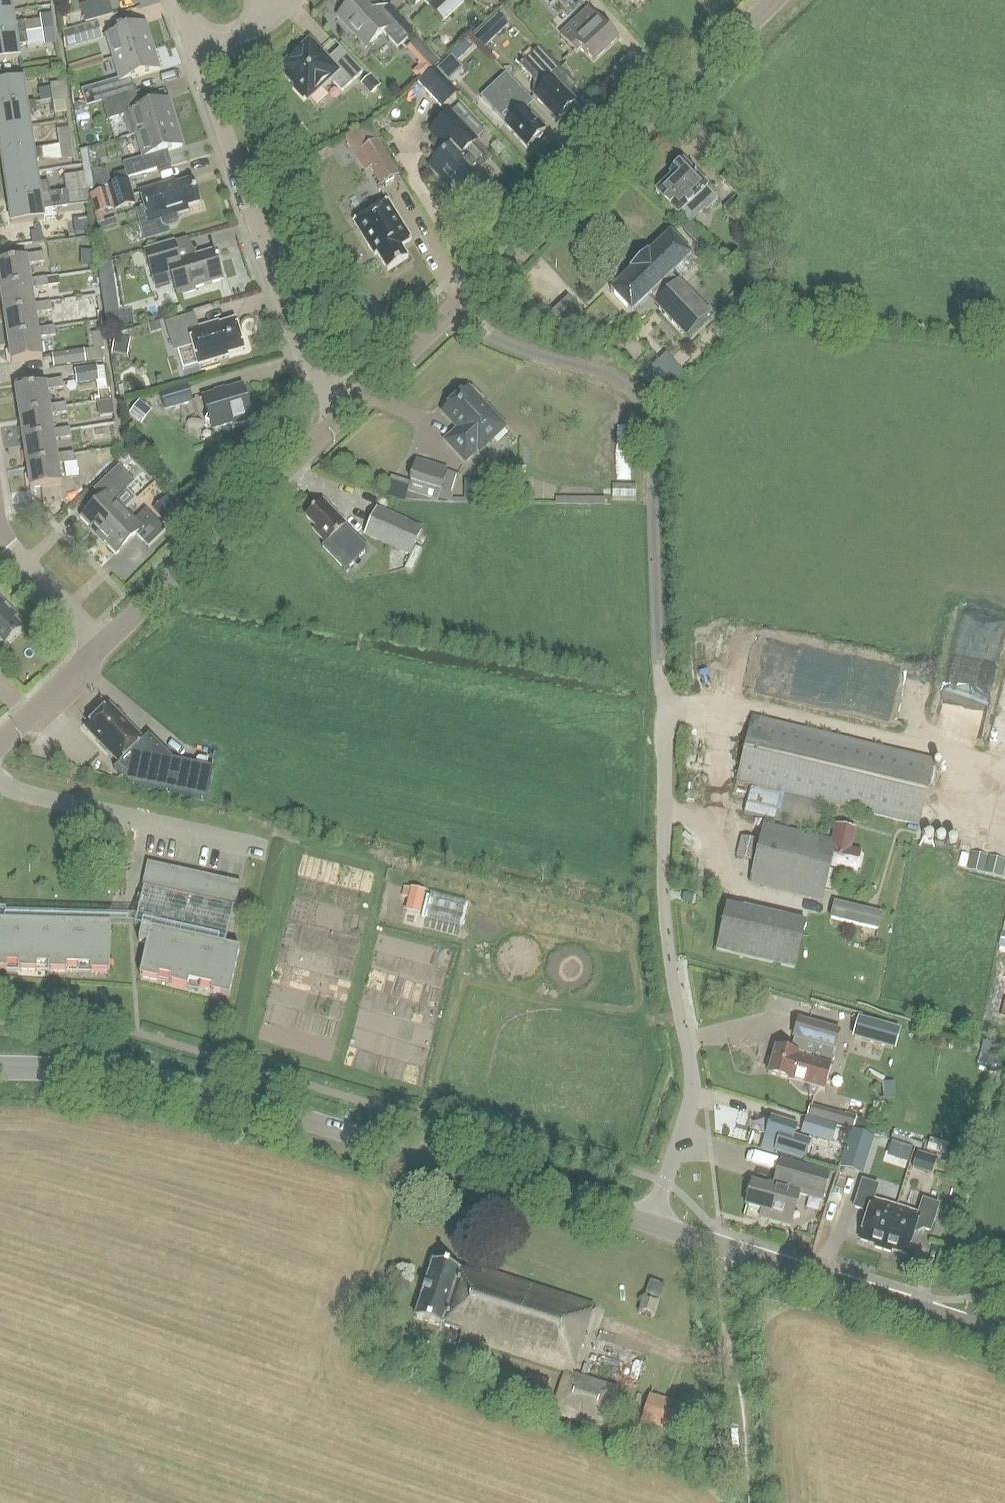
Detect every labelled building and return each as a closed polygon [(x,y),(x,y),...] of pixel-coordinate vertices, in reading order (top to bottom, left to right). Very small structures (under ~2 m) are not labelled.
[(13,10),(11,0),(0,0),(0,12),(13,10)] [(97,3),(81,7),(86,24),(113,16),(108,0),(96,0),(97,3)] [(337,17),(338,18),(339,17),(366,47),(365,47),(366,48),(383,33),(398,48),(414,34),(395,13),(383,24),(362,0),(356,0),(337,17)] [(444,21),(465,1),(465,0),(424,0),(444,21)] [(71,25),(84,21),(80,7),(67,11),(71,25)] [(594,61),(617,39),(600,20),(599,21),(588,8),(560,34),(576,51),(581,47),(594,61)] [(16,33),(26,32),(24,22),(15,23),(13,10),(0,12),(0,36),(16,33)] [(473,34),(485,47),(511,23),(499,10),(473,34)] [(42,29),(54,27),(52,14),(40,15),(42,29)] [(98,23),(70,31),(74,45),(102,36),(98,23)] [(114,59),(153,47),(146,23),(107,35),(114,59)] [(56,43),(54,27),(42,29),(45,45),(56,43)] [(16,33),(0,36),(0,60),(20,57),(18,46),(28,44),(26,32),(16,33)] [(322,55),(310,42),(281,69),(296,86),(293,89),(304,100),(306,97),(308,99),(330,79),(342,92),(363,73),(341,49),(326,62),(320,56),(322,55)] [(153,47),(114,59),(120,80),(82,91),(87,108),(103,103),(135,94),(131,79),(160,71),(153,47)] [(576,101),(554,78),(561,71),(539,47),(519,65),(533,79),(532,96),(556,121),(559,118),(563,117),(567,114),(567,109),(576,101)] [(452,55),(437,69),(445,78),(460,64),(457,61),(452,55)] [(419,81),(426,74),(419,66),(412,72),(419,81)] [(545,130),(526,109),(523,106),(521,108),(510,96),(519,88),(506,73),(481,97),(505,123),(506,123),(507,125),(507,127),(512,131),(513,131),(525,144),(527,146),(533,141),(535,139),(538,139),(543,135),(543,132),(545,130)] [(380,86),(370,75),(362,83),(372,94),(380,86)] [(4,105),(26,102),(22,78),(0,82),(0,106),(4,105)] [(53,100),(64,98),(62,83),(50,84),(53,100)] [(136,135),(176,123),(169,99),(139,108),(135,94),(103,103),(108,120),(124,116),(130,137),(136,135)] [(67,112),(64,98),(53,100),(55,114),(67,112)] [(4,129),(29,125),(26,102),(4,105),(0,106),(0,129),(4,129)] [(466,130),(449,113),(430,131),(447,149),(430,165),(449,187),(451,185),(467,203),(489,183),(475,168),(485,159),(473,145),(476,142),(474,139),(466,130)] [(476,121),(466,130),(474,139),(484,130),(476,121)] [(176,123),(136,135),(143,158),(124,164),(128,178),(159,169),(154,155),(183,147),(176,123)] [(4,152),(33,148),(29,125),(4,129),(0,129),(0,135),(3,153),(4,152)] [(59,144),(71,142),(69,129),(57,130),(59,144)] [(381,186),(398,175),(377,141),(360,151),(381,186)] [(73,157),(71,142),(59,144),(62,159),(73,157)] [(33,148),(4,152),(3,153),(6,175),(36,171),(33,148)] [(95,188),(88,148),(80,150),(87,191),(95,188)] [(683,162),(670,174),(672,176),(655,192),(676,213),(678,211),(690,223),(704,210),(706,211),(717,200),(706,188),(707,187),(683,162)] [(38,184),(36,171),(6,175),(10,198),(49,192),(48,183),(38,184)] [(66,188),(77,187),(75,174),(64,176),(66,188)] [(161,219),(163,226),(168,228),(177,226),(179,221),(177,214),(189,211),(187,207),(200,203),(193,180),(166,188),(165,185),(140,192),(149,223),(161,219)] [(128,181),(109,187),(116,210),(135,204),(128,181)] [(66,188),(69,206),(80,204),(89,202),(87,191),(78,192),(77,187),(66,188)] [(112,207),(106,188),(90,192),(96,212),(112,207)] [(44,217),(42,204),(51,203),(49,192),(10,198),(14,222),(44,217)] [(411,240),(387,200),(353,221),(374,255),(377,254),(387,271),(408,258),(401,246),(411,240)] [(39,230),(31,231),(32,243),(40,242),(39,230)] [(631,271),(610,291),(631,312),(650,294),(658,302),(655,305),(686,337),(710,314),(679,282),(678,283),(670,275),(673,272),(680,279),(693,266),(686,259),(690,255),(670,233),(649,253),(648,253),(630,270),(631,271)] [(174,242),(145,251),(156,288),(173,283),(177,297),(195,291),(195,289),(223,281),(217,262),(218,261),(217,258),(216,258),(214,251),(179,261),(174,242)] [(0,262),(0,287),(31,283),(30,280),(28,265),(44,262),(43,253),(26,256),(26,259),(0,262)] [(56,276),(47,278),(48,287),(58,285),(56,276)] [(0,287),(0,289),(3,312),(35,307),(34,305),(32,289),(48,287),(47,278),(30,280),(31,283),(0,287)] [(35,307),(3,312),(7,337),(38,332),(38,329),(35,314),(52,311),(50,302),(34,305),(35,307)] [(561,336),(569,328),(553,311),(544,319),(561,336)] [(219,357),(243,350),(235,321),(211,328),(210,326),(198,330),(194,316),(167,325),(173,346),(191,341),(199,366),(220,359),(219,357)] [(38,332),(7,337),(11,362),(42,358),(39,338),(55,336),(54,327),(38,329),(38,332)] [(131,339),(114,336),(111,353),(127,357),(131,339)] [(52,354),(54,366),(85,362),(84,350),(52,354)] [(656,362),(669,376),(680,365),(667,352),(656,362)] [(97,366),(75,370),(77,384),(96,381),(97,386),(107,384),(104,365),(97,366)] [(45,384),(15,389),(19,413),(50,409),(49,406),(47,391),(63,388),(62,379),(45,382),(45,384)] [(188,387),(161,395),(166,410),(192,402),(188,387)] [(234,425),(247,421),(246,419),(251,418),(242,387),(204,398),(209,416),(206,422),(212,425),(213,429),(233,423),(234,425)] [(453,402),(442,412),(458,429),(446,441),(465,461),(478,449),(480,451),(505,427),(480,402),(482,399),(472,389),(470,391),(467,388),(464,391),(462,389),(451,399),(453,402)] [(152,410),(139,400),(127,415),(140,425),(152,410)] [(50,409),(19,413),(23,438),(54,433),(53,431),(51,415),(67,413),(66,404),(49,406),(50,409)] [(110,422),(81,425),(82,440),(112,437),(110,422)] [(54,433),(23,438),(26,463),(57,458),(57,455),(55,440),(71,437),(69,428),(53,431),(54,433)] [(57,458),(26,463),(30,488),(61,484),(58,464),(65,463),(67,477),(77,476),(75,462),(73,453),(57,455),(57,458)] [(410,482),(407,493),(437,501),(447,468),(415,459),(409,482),(410,482)] [(617,461),(616,474),(632,474),(632,461),(617,461)] [(103,497),(84,516),(101,534),(124,509),(136,498),(126,488),(134,480),(119,465),(95,489),(103,497)] [(489,486),(464,486),(464,502),(489,502),(489,486)] [(152,510),(172,531),(187,516),(167,495),(152,510)] [(322,547),(345,570),(368,548),(345,524),(346,524),(323,500),(306,517),(316,528),(314,530),(326,543),(322,547)] [(124,509),(101,534),(117,551),(136,532),(149,546),(166,529),(146,508),(134,520),(124,509)] [(410,553),(421,529),(377,509),(366,533),(410,553)] [(1,597),(0,596),(0,638),(6,645),(23,628),(14,618),(18,615),(11,608),(10,609),(5,604),(7,603),(1,597)] [(149,734),(143,739),(121,716),(120,717),(108,705),(108,706),(105,703),(85,722),(87,725),(85,727),(120,762),(113,768),(129,785),(207,801),(214,767),(173,759),(149,734)] [(735,782),(917,823),(932,756),(750,716),(735,782)] [(745,813),(821,830),(827,806),(751,788),(745,813)] [(854,828),(835,823),(831,840),(764,824),(750,882),(824,899),(831,867),(856,873),(861,851),(850,849),(854,828)] [(737,857),(753,860),(757,841),(742,837),(737,857)] [(968,865),(1004,876),(1004,857),(974,848),(968,865)] [(366,861),(367,891),(375,891),(375,861),(366,861)] [(180,937),(210,943),(226,946),(234,906),(236,907),(241,883),(148,863),(142,886),(144,886),(135,928),(141,929),(180,937)] [(411,888),(405,910),(419,913),(425,891),(411,888)] [(879,930),(885,912),(836,898),(830,916),(879,930)] [(715,950),(797,967),(807,918),(726,901),(715,950)] [(18,970),(20,921),(6,921),(6,911),(0,910),(0,969),(18,970)] [(18,970),(49,970),(50,922),(20,921),(18,970)] [(49,970),(79,971),(80,923),(50,922),(49,970)] [(111,924),(80,923),(79,971),(110,972),(111,924)] [(140,976),(170,983),(180,937),(141,929),(139,942),(147,944),(140,976)] [(210,943),(180,937),(170,983),(200,989),(210,943)] [(210,943),(200,989),(229,996),(240,949),(226,946),(210,943)] [(858,1017),(852,1037),(894,1049),(900,1029),(858,1017)] [(790,1080),(790,1082),(802,1093),(815,1097),(815,1095),(810,1094),(812,1087),(824,1090),(830,1070),(829,1070),(840,1030),(799,1018),(793,1037),(796,1037),(792,1051),(776,1046),(772,1059),(769,1058),(766,1068),(769,1069),(768,1073),(790,1080)] [(857,1118),(811,1105),(808,1114),(854,1127),(857,1118)] [(802,1131),(829,1138),(833,1123),(806,1115),(802,1131)] [(810,1139),(794,1135),(797,1124),(771,1116),(769,1122),(766,1121),(763,1132),(766,1132),(761,1149),(774,1153),(775,1149),(805,1158),(810,1139)] [(852,1129),(841,1166),(863,1173),(874,1136),(852,1129)] [(926,1149),(945,1154),(948,1144),(929,1138),(926,1149)] [(884,1160),(904,1166),(910,1145),(890,1139),(884,1160)] [(937,1158),(917,1151),(912,1168),(931,1174),(937,1158)] [(831,1173),(779,1159),(772,1182),(768,1181),(767,1184),(752,1179),(744,1207),(759,1211),(757,1218),(790,1228),(799,1194),(823,1201),(831,1173)] [(883,1250),(897,1206),(896,1206),(896,1208),(874,1201),(878,1186),(863,1181),(854,1208),(869,1213),(860,1241),(876,1246),(875,1247),(883,1250)] [(897,1206),(883,1250),(891,1252),(891,1251),(907,1256),(916,1228),(931,1232),(939,1206),(923,1201),(919,1215),(897,1208),(897,1206)] [(565,1372),(552,1410),(605,1428),(617,1389),(571,1374),(594,1306),(483,1269),(480,1277),(460,1271),(461,1270),(433,1261),(415,1316),(461,1331),(459,1337),(565,1372)] [(638,1313),(653,1318),(663,1285),(649,1280),(638,1313)] [(468,1369),(482,1374),(485,1364),(472,1360),(468,1369)] [(524,1388),(544,1394),(549,1380),(529,1374),(524,1388)] [(641,1422),(678,1434),(687,1406),(649,1394),(641,1422)]
